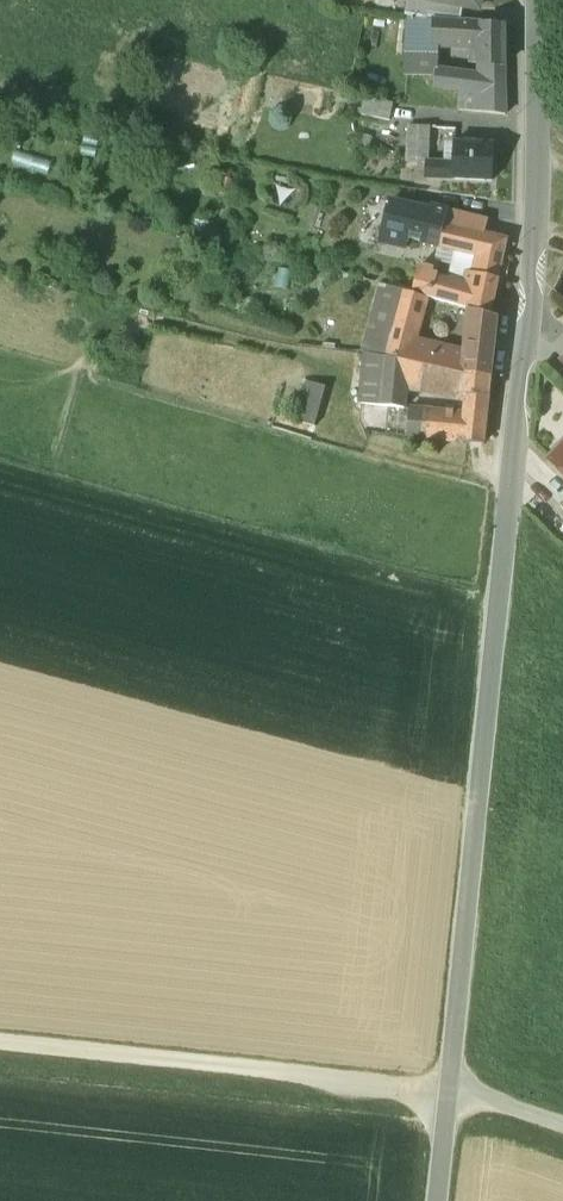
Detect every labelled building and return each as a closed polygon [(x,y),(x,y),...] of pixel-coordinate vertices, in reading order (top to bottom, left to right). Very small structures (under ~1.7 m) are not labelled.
[(404,15),(433,21),(459,22),(463,7),(426,0),(407,0),(404,15)] [(463,7),(478,9),(479,0),(426,0),(463,7)] [(435,73),(432,45),(433,21),(404,15),(399,72),(435,73)] [(459,22),(433,21),(432,45),(465,47),(486,48),(504,48),(503,24),(459,22)] [(486,48),(465,47),(465,62),(484,63),(486,48)] [(504,48),(486,48),(484,63),(482,81),(461,77),(448,75),(442,74),(435,73),(435,76),(434,76),(434,87),(474,92),(472,111),(506,114),(504,48)] [(351,122),(398,132),(405,105),(396,104),(357,95),(351,122)] [(428,163),(428,160),(427,134),(406,135),(407,163),(428,163)] [(492,146),(454,144),(453,161),(452,179),(490,181),(492,146)] [(452,179),(453,161),(428,160),(428,163),(427,178),(452,179)] [(448,211),(391,196),(380,243),(404,249),(406,241),(440,248),(445,226),(448,211)] [(485,220),(448,211),(445,226),(481,234),(485,220)] [(245,246),(251,223),(222,215),(220,223),(208,221),(205,234),(245,246)] [(481,234),(445,226),(440,248),(456,252),(502,263),(507,240),(481,234)] [(502,263),(456,252),(449,281),(434,277),(429,297),(470,309),(491,314),(502,263)] [(419,267),(412,293),(426,297),(429,297),(434,277),(432,276),(433,270),(419,267)] [(553,290),(562,297),(562,270),(553,290)] [(383,285),(366,352),(386,357),(409,362),(414,342),(423,309),(426,297),(412,293),(383,285)] [(429,297),(426,297),(423,309),(469,321),(470,309),(429,297)] [(491,314),(470,309),(469,321),(467,340),(494,343),(497,316),(491,314)] [(494,343),(467,340),(465,353),(463,375),(465,375),(465,374),(491,377),(494,343)] [(414,342),(409,362),(415,364),(419,343),(414,342)] [(465,353),(419,343),(415,364),(422,365),(463,375),(465,353)] [(381,406),(386,357),(366,352),(353,351),(348,403),(381,406)] [(406,389),(409,362),(386,357),(381,406),(404,408),(406,389)] [(415,364),(409,362),(406,389),(419,390),(422,365),(415,364)] [(463,375),(422,365),(419,390),(461,395),(463,375)] [(491,377),(465,374),(465,375),(463,375),(461,395),(489,398),(491,377)] [(327,384),(304,376),(293,419),(316,426),(327,384)] [(489,398),(461,395),(459,412),(487,415),(489,398)] [(411,417),(424,419),(425,409),(409,407),(408,413),(412,413),(411,417)] [(484,448),(487,415),(459,412),(425,409),(424,419),(411,417),(408,443),(484,448)] [(549,459),(562,473),(562,446),(549,459)]
